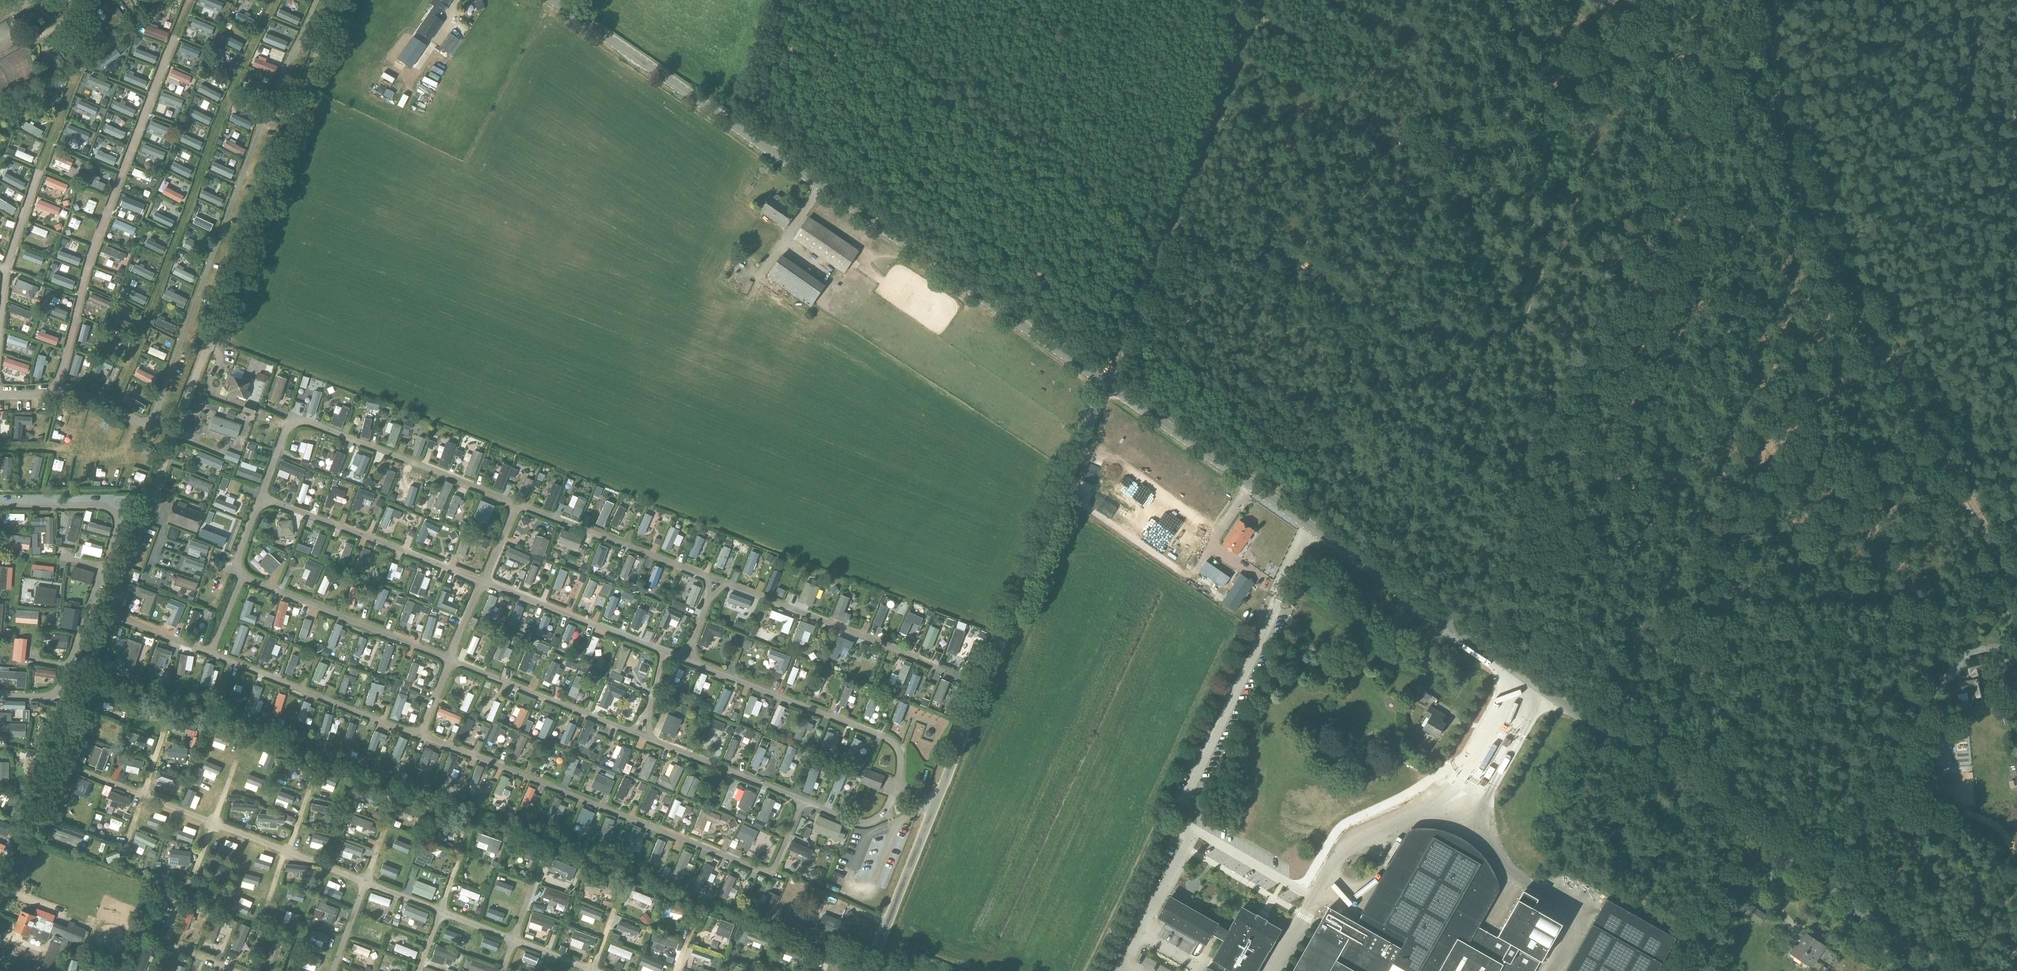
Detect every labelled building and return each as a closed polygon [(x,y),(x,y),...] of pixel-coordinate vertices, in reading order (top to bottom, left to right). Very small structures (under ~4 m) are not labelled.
[(136,9),(148,1),(147,0),(134,0),(131,2),(136,9)] [(431,4),(434,6),(416,32),(430,41),(443,22),(439,19),(443,12),(451,0),(434,0),(431,4)] [(46,1),(39,5),(50,23),(58,18),(46,1)] [(110,18),(103,23),(109,31),(125,19),(112,1),(105,5),(110,12),(107,14),(110,18)] [(256,22),(243,16),(244,13),(240,12),(239,14),(238,14),(235,19),(253,27),(256,22)] [(252,34),(255,28),(235,20),(232,25),(252,34)] [(206,39),(209,33),(191,25),(188,31),(206,39)] [(165,41),(168,34),(147,26),(144,33),(165,41)] [(284,50),(287,42),(266,33),(263,41),(284,50)] [(459,40),(449,33),(439,48),(449,54),(459,40)] [(145,42),(163,50),(166,44),(147,36),(145,42)] [(412,37),(397,59),(411,68),(426,47),(412,37)] [(240,58),(243,53),(224,44),(221,49),(240,58)] [(67,66),(56,49),(49,53),(55,64),(48,68),(51,75),(67,66)] [(176,58),(194,65),(197,56),(179,50),(176,58)] [(255,59),(252,66),(274,75),(277,67),(263,62),(264,59),(260,57),(258,60),(255,59)] [(170,76),(167,83),(185,91),(189,84),(170,76)] [(391,82),(403,87),(406,81),(394,76),(391,82)] [(50,100),(47,95),(51,92),(47,86),(33,97),(37,103),(41,100),(44,104),(50,100)] [(253,87),(252,92),(245,90),(243,98),(261,102),(263,97),(257,95),(259,88),(253,87)] [(231,122),(228,128),(245,135),(247,130),(231,122)] [(38,144),(40,138),(25,131),(22,137),(38,144)] [(63,139),(80,143),(82,137),(65,132),(63,139)] [(227,140),(224,147),(242,157),(245,150),(235,144),(236,142),(231,139),(229,142),(227,140)] [(20,147),(18,150),(15,155),(31,163),(34,157),(24,153),(25,149),(20,147)] [(71,173),(74,165),(56,158),(51,170),(60,173),(61,170),(71,173)] [(231,179),(234,171),(221,165),(222,163),(215,160),(214,162),(213,162),(210,169),(231,179)] [(87,177),(85,183),(102,191),(105,185),(98,182),(100,178),(94,176),(93,180),(87,177)] [(130,176),(129,183),(149,187),(150,181),(130,176)] [(67,185),(48,177),(46,184),(57,189),(56,193),(60,195),(61,191),(64,192),(67,185)] [(207,192),(204,191),(203,193),(199,191),(197,196),(221,207),(224,201),(213,195),(214,192),(209,189),(207,192)] [(162,194),(159,200),(178,209),(181,202),(162,194)] [(775,197),(772,194),(760,211),(786,228),(797,212),(785,204),(787,201),(776,194),(775,197)] [(147,210),(159,216),(164,207),(152,200),(147,210)] [(10,224),(16,216),(0,203),(0,216),(10,224)] [(52,221),(53,220),(61,223),(63,214),(37,207),(34,216),(52,221)] [(844,273),(860,251),(809,216),(794,239),(844,273)] [(152,219),(150,225),(168,232),(170,226),(152,219)] [(129,241),(131,235),(113,227),(110,232),(129,241)] [(44,245),(46,238),(29,231),(27,238),(44,245)] [(148,240),(145,246),(162,254),(165,248),(154,243),(155,240),(151,238),(150,241),(148,240)] [(811,307),(826,286),(782,255),(767,276),(811,307)] [(136,265),(132,272),(151,281),(154,274),(143,269),(145,266),(140,264),(139,267),(136,265)] [(749,275),(755,277),(757,271),(742,265),(739,276),(747,279),(749,275)] [(190,283),(193,276),(176,267),(173,274),(190,283)] [(108,288),(110,282),(94,277),(92,282),(108,288)] [(126,288),(123,295),(143,304),(146,298),(133,291),(134,290),(129,288),(128,289),(126,288)] [(178,314),(181,308),(165,300),(163,305),(178,314)] [(46,304),(43,311),(64,320),(67,312),(46,304)] [(158,319),(155,324),(173,332),(175,327),(163,321),(165,318),(161,316),(159,319),(158,319)] [(35,345),(50,349),(52,343),(37,339),(35,345)] [(7,343),(6,350),(14,351),(15,344),(7,343)] [(150,347),(148,353),(164,360),(166,355),(157,350),(159,347),(154,345),(153,348),(150,347)] [(38,355),(33,377),(41,379),(44,365),(47,366),(48,362),(45,361),(46,357),(38,355)] [(98,356),(91,373),(98,376),(101,368),(102,369),(104,368),(105,367),(110,370),(114,363),(98,356)] [(74,381),(79,364),(73,362),(68,380),(74,381)] [(3,366),(1,375),(23,380),(25,370),(3,366)] [(227,384),(231,385),(227,396),(234,398),(235,395),(247,399),(250,391),(247,390),(250,379),(243,377),(241,379),(230,376),(227,384)] [(277,376),(269,401),(278,403),(286,379),(277,376)] [(139,380),(137,385),(148,389),(150,385),(139,380)] [(199,393),(209,396),(211,387),(202,384),(199,393)] [(254,415),(257,407),(246,403),(243,411),(254,415)] [(341,429),(349,409),(342,406),(338,416),(334,414),(330,424),(341,429)] [(31,425),(32,417),(15,416),(14,438),(22,439),(23,425),(31,425)] [(237,439),(241,426),(213,416),(209,430),(237,439)] [(369,430),(371,420),(365,418),(360,437),(369,439),(371,430),(369,430)] [(395,448),(402,426),(395,423),(387,445),(395,448)] [(421,458),(427,440),(419,437),(416,447),(409,445),(406,453),(421,458)] [(447,467),(455,445),(447,442),(439,464),(447,467)] [(473,477),(482,454),(474,450),(465,474),(473,477)] [(310,467),(312,451),(305,451),(303,467),(310,467)] [(199,452),(196,460),(220,470),(223,461),(199,452)] [(337,474),(345,455),(337,452),(329,471),(337,474)] [(11,479),(12,458),(4,458),(3,478),(11,479)] [(224,460),(223,467),(237,469),(238,461),(224,460)] [(282,461),(279,469),(301,478),(305,470),(282,461)] [(503,464),(493,487),(501,490),(511,467),(503,464)] [(222,473),(231,475),(233,470),(224,467),(222,473)] [(239,468),(236,476),(260,484),(263,476),(239,468)] [(360,486),(367,470),(361,468),(354,484),(360,486)] [(396,480),(389,477),(379,499),(386,502),(396,480)] [(441,510),(452,485),(445,481),(443,486),(439,484),(436,490),(441,492),(434,507),(441,510)] [(209,501),(213,493),(187,482),(184,491),(209,501)] [(551,510),(561,487),(553,483),(543,506),(551,510)] [(1109,485),(1095,506),(1126,525),(1131,517),(1124,513),(1133,499),(1109,485)] [(343,497),(345,492),(332,488),(330,492),(329,492),(324,507),(330,508),(335,494),(343,497)] [(372,501),(374,494),(359,489),(352,508),(359,511),(363,498),(372,501)] [(412,491),(408,506),(414,507),(418,492),(412,491)] [(460,500),(460,498),(454,495),(446,515),(452,517),(458,504),(462,505),(463,501),(460,500)] [(578,519),(586,500),(578,496),(573,509),(566,505),(563,513),(578,519)] [(606,498),(595,522),(603,526),(614,502),(606,498)] [(174,502),(167,521),(196,532),(203,513),(185,506),(186,504),(179,501),(178,503),(174,502)] [(480,501),(473,518),(487,523),(494,506),(480,501)] [(399,519),(401,513),(388,507),(379,526),(386,529),(391,516),(399,519)] [(73,515),(67,540),(75,542),(82,517),(73,515)] [(45,518),(32,518),(32,525),(46,525),(45,535),(43,535),(43,539),(46,539),(46,543),(53,544),(53,518),(45,518)] [(1218,530),(1219,520),(1209,518),(1208,529),(1218,530)] [(292,520),(277,522),(279,537),(294,535),(292,520)] [(1238,555),(1254,530),(1239,520),(1222,544),(1238,555)] [(435,535),(438,528),(424,522),(416,540),(423,543),(428,532),(435,535)] [(90,523),(88,531),(108,536),(111,528),(90,523)] [(578,547),(582,537),(563,530),(559,540),(578,547)] [(463,533),(455,555),(464,558),(471,536),(463,533)] [(301,550),(305,537),(300,535),(296,549),(301,550)] [(544,556),(550,539),(536,535),(531,552),(544,556)] [(83,545),(82,553),(100,557),(102,550),(90,547),(91,544),(85,542),(85,546),(83,545)] [(724,544),(716,565),(723,568),(731,547),(724,544)] [(599,545),(591,565),(600,569),(607,548),(599,545)] [(508,547),(505,555),(526,564),(530,556),(508,547)] [(346,573),(352,552),(345,550),(338,570),(346,573)] [(269,554),(259,564),(270,575),(280,564),(269,554)] [(354,576),(361,578),(369,557),(362,554),(354,576)] [(698,564),(709,567),(711,558),(700,555),(698,564)] [(750,558),(742,580),(753,584),(760,562),(750,558)] [(313,588),(322,566),(308,560),(304,568),(311,571),(305,584),(313,588)] [(1202,568),(1196,576),(1202,580),(1207,571),(1202,568)] [(32,569),(32,576),(51,579),(52,572),(32,569)] [(390,570),(386,586),(393,588),(397,572),(390,570)] [(780,574),(777,571),(773,571),(765,591),(768,593),(772,594),(780,574)] [(1255,584),(1239,574),(1230,591),(1223,601),(1236,611),(1255,584)] [(560,600),(566,579),(559,577),(553,598),(560,600)] [(653,598),(657,580),(651,579),(647,596),(653,598)] [(416,580),(412,599),(420,601),(425,582),(416,580)] [(806,582),(798,602),(811,607),(818,588),(806,582)] [(324,603),(330,585),(323,583),(318,601),(324,603)] [(694,583),(686,602),(693,605),(701,586),(694,583)] [(136,586),(133,594),(145,599),(140,611),(148,614),(156,594),(136,586)] [(35,595),(34,603),(54,606),(56,590),(49,588),(48,597),(35,595)] [(590,611),(598,592),(589,588),(581,607),(590,611)] [(447,601),(450,594),(442,591),(436,605),(455,613),(458,606),(447,601)] [(1199,600),(1212,605),(1216,597),(1203,591),(1199,600)] [(730,592),(726,600),(747,608),(750,600),(730,592)] [(353,614),(358,596),(350,594),(346,612),(353,614)] [(385,621),(393,598),(386,595),(377,618),(385,621)] [(841,595),(832,617),(848,623),(851,615),(844,612),(850,598),(841,595)] [(176,627),(185,605),(170,599),(167,607),(173,610),(168,624),(176,627)] [(246,600),(239,619),(254,624),(256,617),(249,614),(253,603),(246,600)] [(400,621),(406,623),(412,609),(419,612),(422,606),(408,600),(400,621)] [(489,601),(482,621),(489,624),(496,604),(489,601)] [(611,601),(604,620),(616,624),(623,605),(611,601)] [(727,624),(734,605),(728,603),(721,622),(727,624)] [(873,625),(880,627),(888,608),(881,605),(873,625)] [(64,608),(60,627),(76,630),(80,611),(64,608)] [(667,608),(659,626),(666,629),(671,618),(678,621),(681,614),(667,608)] [(278,609),(275,634),(283,635),(287,610),(278,609)] [(516,634),(522,612),(515,610),(509,632),(516,634)] [(787,634),(793,619),(772,611),(769,617),(784,623),(781,632),(787,634)] [(920,626),(924,618),(909,612),(900,632),(907,635),(912,622),(920,626)] [(272,622),(274,616),(268,614),(266,620),(272,622)] [(630,634),(636,636),(643,617),(637,615),(630,634)] [(473,631),(478,619),(473,617),(468,629),(473,631)] [(547,642),(552,624),(541,621),(536,639),(547,642)] [(812,633),(814,626),(800,621),(792,642),(798,645),(804,630),(812,633)] [(707,623),(699,645),(707,648),(712,634),(721,638),(724,630),(707,623)] [(238,656),(248,628),(241,625),(231,653),(238,656)] [(436,628),(428,626),(422,644),(429,647),(436,628)] [(931,627),(923,647),(931,650),(939,630),(931,627)] [(309,645),(312,630),(302,628),(300,643),(309,645)] [(956,629),(947,652),(956,656),(965,632),(956,629)] [(334,630),(326,655),(334,657),(343,633),(334,630)] [(440,642),(442,635),(435,633),(433,640),(440,642)] [(52,649),(68,650),(69,635),(53,634),(52,649)] [(268,637),(259,659),(267,662),(276,640),(268,637)] [(851,649),(853,643),(839,637),(830,657),(837,660),(842,646),(851,649)] [(127,639),(120,662),(133,667),(141,644),(127,639)] [(592,663),(599,646),(593,644),(586,661),(592,663)] [(353,662),(365,665),(369,648),(358,645),(353,662)] [(621,673),(631,650),(623,646),(613,670),(621,673)] [(169,658),(171,652),(156,647),(150,664),(156,666),(160,655),(169,658)] [(536,662),(539,655),(527,650),(519,669),(525,672),(531,660),(536,662)] [(783,674),(790,657),(771,650),(768,657),(779,662),(775,671),(783,674)] [(376,678),(383,680),(393,653),(386,651),(376,678)] [(499,669),(505,654),(499,652),(493,667),(499,669)] [(1969,698),(1990,693),(1981,658),(1967,662),(1972,681),(1954,685),(1956,693),(1967,690),(1969,698)] [(902,687),(912,663),(905,660),(895,684),(902,687)] [(284,680),(291,683),(298,664),(291,661),(284,680)] [(212,670),(214,665),(206,663),(200,685),(207,687),(211,675),(213,675),(214,671),(212,670)] [(5,671),(5,678),(17,679),(17,687),(25,687),(25,672),(5,671)] [(786,690),(792,692),(797,675),(790,673),(786,690)] [(354,682),(356,678),(344,674),(338,692),(344,694),(349,680),(354,682)] [(914,674),(906,693),(913,696),(921,677),(914,674)] [(575,698),(584,679),(576,675),(567,695),(575,698)] [(942,679),(933,700),(941,703),(950,682),(942,679)] [(699,680),(693,700),(700,702),(706,682),(699,680)] [(233,691),(235,683),(228,681),(224,695),(242,701),(244,694),(233,691)] [(371,683),(366,704),(372,706),(376,691),(382,693),(384,686),(371,683)] [(621,700),(624,692),(608,684),(598,706),(607,709),(612,696),(621,700)] [(254,712),(262,688),(253,685),(245,709),(254,712)] [(846,687),(839,704),(845,707),(852,690),(846,687)] [(398,721),(407,696),(398,693),(390,718),(398,721)] [(120,705),(122,698),(103,695),(102,702),(114,704),(113,709),(118,710),(119,705),(120,705)] [(872,697),(864,715),(866,715),(872,718),(879,701),(872,697)] [(5,700),(5,708),(24,709),(25,701),(5,700)] [(280,722),(284,702),(276,701),(272,721),(280,722)] [(309,707),(310,704),(304,701),(297,719),(303,722),(308,710),(313,712),(314,709),(309,707)] [(900,702),(893,721),(900,724),(908,704),(900,702)] [(742,719),(750,722),(757,706),(750,703),(742,719)] [(1446,729),(1447,726),(1442,722),(1446,716),(1430,706),(1425,715),(1429,718),(1423,729),(1438,737),(1444,728),(1446,729)] [(776,711),(769,730),(776,733),(784,714),(776,711)] [(520,715),(512,734),(520,737),(528,719),(520,715)] [(675,737),(682,720),(668,715),(661,732),(675,737)] [(465,740),(473,721),(465,718),(457,737),(465,740)] [(721,731),(724,724),(710,718),(701,739),(707,742),(713,727),(721,731)] [(187,729),(186,733),(190,734),(191,730),(195,732),(197,725),(179,720),(177,726),(187,729)] [(439,721),(435,737),(441,738),(445,722),(439,721)] [(591,728),(593,724),(585,721),(577,742),(584,745),(589,733),(592,734),(594,730),(591,728)] [(500,728),(501,726),(495,723),(487,740),(493,743),(498,733),(501,734),(503,730),(500,728)] [(40,735),(36,748),(46,752),(56,726),(49,724),(44,736),(40,735)] [(538,745),(546,747),(552,726),(543,724),(538,745)] [(375,731),(368,749),(374,751),(378,740),(384,742),(387,736),(375,731)] [(569,753),(578,735),(570,731),(561,749),(569,753)] [(216,732),(213,740),(229,746),(232,738),(216,732)] [(560,732),(554,742),(559,745),(565,734),(560,732)] [(855,736),(847,755),(853,757),(861,738),(855,736)] [(398,761),(407,740),(399,737),(390,758),(398,761)] [(828,761),(836,742),(830,740),(822,758),(828,761)] [(520,743),(511,763),(518,766),(527,746),(520,743)] [(178,749),(179,746),(173,744),(172,749),(167,748),(166,755),(168,755),(167,757),(174,757),(175,756),(186,757),(187,750),(178,749)] [(1492,758),(1498,749),(1490,744),(1484,754),(1492,758)] [(103,746),(95,767),(103,770),(111,749),(103,746)] [(620,773),(630,750),(622,746),(612,769),(620,773)] [(425,748),(417,768),(423,771),(429,758),(435,761),(438,754),(432,751),(425,748)] [(268,753),(262,769),(270,772),(276,756),(268,753)] [(757,775),(763,757),(756,754),(749,772),(757,775)] [(456,762),(457,758),(450,755),(442,774),(450,777),(454,766),(457,767),(458,763),(456,762)] [(793,777),(795,771),(790,769),(795,756),(791,755),(785,774),(793,777)] [(543,777),(550,758),(545,756),(537,775),(543,777)] [(646,781),(656,759),(647,756),(638,777),(646,781)] [(33,759),(24,783),(32,786),(41,762),(33,759)] [(198,766),(192,781),(199,784),(205,769),(218,774),(221,766),(206,760),(203,768),(198,766)] [(9,784),(9,762),(0,762),(0,785),(9,784)] [(673,790),(683,768),(674,764),(668,778),(662,775),(658,783),(673,790)] [(300,780),(308,775),(301,765),(293,770),(300,780)] [(814,782),(818,771),(810,768),(802,791),(810,794),(812,788),(816,789),(818,784),(814,782)] [(880,790),(885,776),(866,768),(861,783),(880,790)] [(1473,778),(1478,782),(1478,781),(1484,771),(1478,768),(1473,778)] [(175,785),(178,777),(158,771),(156,779),(175,785)] [(322,772),(319,779),(334,785),(337,778),(322,772)] [(839,772),(831,791),(838,794),(846,775),(839,772)] [(608,795),(614,781),(597,773),(591,787),(608,795)] [(249,774),(246,782),(262,787),(265,779),(249,774)] [(502,796),(509,776),(503,774),(495,794),(502,796)] [(688,775),(681,792),(686,796),(692,797),(699,781),(694,777),(688,775)] [(75,776),(70,789),(88,796),(93,783),(75,776)] [(630,783),(631,780),(624,777),(615,797),(622,800),(628,788),(630,789),(632,784),(630,783)] [(189,788),(182,803),(190,806),(196,791),(189,788)] [(656,794),(657,792),(650,788),(640,809),(648,813),(654,799),(656,800),(658,795),(656,794)] [(280,790),(277,797),(292,802),(294,796),(280,790)] [(749,812),(756,795),(751,791),(745,790),(738,807),(741,810),(749,812)] [(9,803),(5,814),(17,818),(24,798),(13,794),(10,803),(9,803)] [(527,794),(522,813),(529,815),(534,796),(527,794)] [(767,822),(775,799),(767,796),(759,819),(767,822)] [(676,826),(680,808),(673,807),(669,825),(676,826)] [(233,809),(232,816),(254,820),(255,813),(233,809)] [(576,822),(589,828),(595,814),(582,809),(576,822)] [(716,823),(719,815),(702,809),(695,827),(702,830),(707,820),(716,823)] [(283,824),(284,816),(258,814),(257,821),(270,822),(269,827),(276,828),(276,823),(283,824)] [(149,815),(146,823),(162,829),(165,821),(149,815)] [(352,815),(349,823),(362,827),(362,829),(365,831),(366,829),(370,830),(372,823),(352,815)] [(837,833),(841,825),(818,816),(812,831),(841,842),(844,836),(837,833)] [(460,824),(439,817),(436,825),(451,830),(450,833),(454,834),(455,831),(457,832),(460,824)] [(606,842),(614,820),(605,817),(597,839),(606,842)] [(6,836),(11,824),(0,819),(0,833),(6,836)] [(751,844),(757,831),(742,824),(736,837),(751,844)] [(81,842),(83,835),(55,825),(52,831),(68,837),(66,841),(72,843),(73,839),(81,842)] [(639,832),(640,828),(634,825),(625,845),(632,848),(637,836),(639,837),(641,833),(639,832)] [(179,829),(176,837),(192,843),(195,835),(179,829)] [(492,843),(490,849),(498,852),(503,839),(480,831),(478,838),(492,843)] [(1389,868),(1358,923),(1329,907),(1293,970),(1389,970),(1393,963),(1408,970),(1420,970),(1456,907),(1451,904),(1457,892),(1463,895),(1482,862),(1476,855),(1470,849),(1472,847),(1463,841),(1451,835),(1433,831),(1431,834),(1430,834),(1404,878),(1389,868)] [(138,832),(135,839),(141,842),(139,846),(144,848),(146,844),(153,848),(156,841),(138,832)] [(313,833),(311,840),(327,845),(329,837),(313,833)] [(900,833),(894,847),(901,850),(906,836),(900,833)] [(395,838),(392,846),(407,853),(411,845),(395,838)] [(426,863),(434,845),(424,841),(416,859),(426,863)] [(791,841),(787,849),(809,859),(812,850),(791,841)] [(221,843),(218,851),(233,857),(236,849),(221,843)] [(1520,863),(1525,860),(1512,844),(1507,848),(1520,863)] [(683,850),(673,873),(681,877),(691,854),(683,850)] [(257,857),(254,865),(269,870),(272,862),(257,857)] [(554,860),(551,866),(568,873),(565,879),(570,881),(576,869),(554,860)] [(227,873),(228,865),(210,862),(209,869),(219,871),(219,873),(222,874),(223,872),(227,873)] [(383,863),(380,871),(395,877),(398,869),(383,863)] [(703,888),(713,867),(705,863),(695,884),(703,888)] [(518,870),(530,873),(532,867),(520,864),(518,870)] [(286,884),(307,884),(307,872),(287,872),(286,884)] [(245,873),(243,880),(258,885),(260,877),(245,873)] [(728,875),(718,896),(726,899),(735,878),(728,875)] [(159,878),(157,884),(178,891),(180,885),(159,878)] [(437,886),(418,879),(413,890),(433,898),(437,886)] [(497,880),(494,888),(510,893),(513,885),(497,880)] [(1281,881),(1277,887),(1283,890),(1286,884),(1281,881)] [(805,893),(808,887),(800,883),(797,890),(805,893)] [(327,885),(324,893),(339,899),(342,891),(327,885)] [(202,886),(199,894),(214,901),(217,892),(202,886)] [(814,896),(817,889),(810,886),(807,894),(814,896)] [(289,888),(286,896),(302,902),(305,894),(289,888)] [(546,889),(543,898),(567,906),(570,898),(546,889)] [(1538,899),(1524,891),(1519,899),(1498,936),(1497,937),(1477,926),(1471,936),(1464,932),(1460,939),(1458,938),(1439,970),(1535,970),(1541,960),(1542,961),(1563,924),(1533,908),(1538,899)] [(768,918),(778,896),(769,892),(763,906),(757,903),(753,912),(768,918)] [(388,906),(390,900),(371,893),(369,900),(381,904),(381,906),(384,907),(385,905),(388,906)] [(1456,906),(1462,896),(1458,893),(1452,904),(1456,906)] [(160,919),(169,898),(160,894),(152,916),(160,919)] [(461,895),(459,901),(483,911),(486,905),(461,895)] [(1235,970),(1256,970),(1269,949),(1270,949),(1281,930),(1243,908),(1232,927),(1232,928),(1230,931),(1217,924),(1218,924),(1171,897),(1160,917),(1206,944),(1212,934),(1225,941),(1214,959),(1235,970)] [(650,914),(653,907),(633,898),(629,905),(650,914)] [(1566,970),(1658,970),(1676,938),(1606,899),(1566,970)] [(235,900),(231,908),(247,915),(250,907),(235,900)] [(333,924),(338,909),(318,902),(315,908),(328,913),(325,921),(333,924)] [(1760,924),(1767,915),(1751,904),(1744,913),(1760,924)] [(582,905),(579,912),(599,920),(602,912),(582,905)] [(406,906),(403,914),(424,922),(427,914),(406,906)] [(489,907),(486,915),(501,921),(504,913),(489,907)] [(80,944),(86,929),(78,926),(76,931),(54,922),(54,923),(46,920),(45,923),(40,921),(42,917),(37,915),(36,917),(21,911),(17,921),(50,934),(50,933),(80,944)] [(192,916),(193,914),(186,911),(178,930),(185,933),(190,922),(192,923),(194,917),(192,916)] [(291,912),(286,927),(294,930),(299,915),(291,912)] [(803,934),(808,922),(799,919),(799,917),(787,912),(782,926),(803,934)] [(681,923),(683,917),(666,913),(665,919),(681,923)] [(532,914),(529,922),(542,926),(541,930),(546,931),(547,928),(551,929),(554,921),(532,914)] [(823,915),(818,930),(843,939),(849,924),(823,915)] [(214,916),(205,941),(213,944),(222,920),(214,916)] [(720,920),(715,934),(729,938),(734,924),(720,920)] [(42,940),(47,942),(50,934),(17,921),(13,930),(28,936),(30,933),(35,935),(34,938),(42,941),(42,940)] [(242,924),(232,948),(240,951),(249,927),(242,924)] [(371,940),(378,942),(381,932),(365,927),(363,933),(373,936),(371,940)] [(313,929),(310,937),(326,943),(329,935),(313,929)] [(446,929),(443,937),(458,942),(461,934),(446,929)] [(528,935),(540,939),(542,933),(530,929),(528,935)] [(574,930),(571,938),(593,946),(596,938),(574,930)] [(763,945),(766,939),(744,930),(739,943),(745,945),(747,941),(752,943),(752,941),(763,945)] [(1828,969),(1816,961),(1825,948),(1806,933),(1791,954),(1812,968),(1811,969),(1814,970),(1827,970),(1828,969)] [(484,937),(481,945),(496,951),(499,943),(484,937)] [(277,949),(280,942),(267,938),(259,958),(266,961),(271,946),(277,949)] [(657,943),(653,955),(664,958),(662,965),(674,968),(677,958),(671,957),(674,948),(657,943)] [(569,954),(585,961),(590,951),(573,944),(569,954)] [(400,946),(397,955),(403,957),(404,953),(413,957),(415,951),(400,946)] [(436,946),(433,954),(446,959),(446,961),(451,963),(452,961),(454,962),(457,954),(436,946)] [(62,951),(53,947),(44,970),(54,970),(62,951)] [(151,951),(143,948),(134,970),(143,970),(151,951)] [(709,962),(711,956),(693,950),(691,955),(700,958),(699,961),(704,962),(704,960),(709,962)] [(368,965),(371,958),(354,951),(351,957),(368,965)] [(524,952),(521,959),(535,965),(538,957),(524,952)] [(611,967),(614,961),(629,968),(632,961),(610,952),(605,964),(611,967)] [(306,953),(303,961),(319,967),(322,959),(306,953)] [(273,966),(277,957),(271,955),(267,964),(273,966)] [(640,963),(658,970),(659,970),(662,965),(643,956),(640,963)] [(65,970),(76,970),(78,962),(68,959),(65,970)] [(469,970),(470,970),(492,970),(493,967),(473,960),(469,970)]
